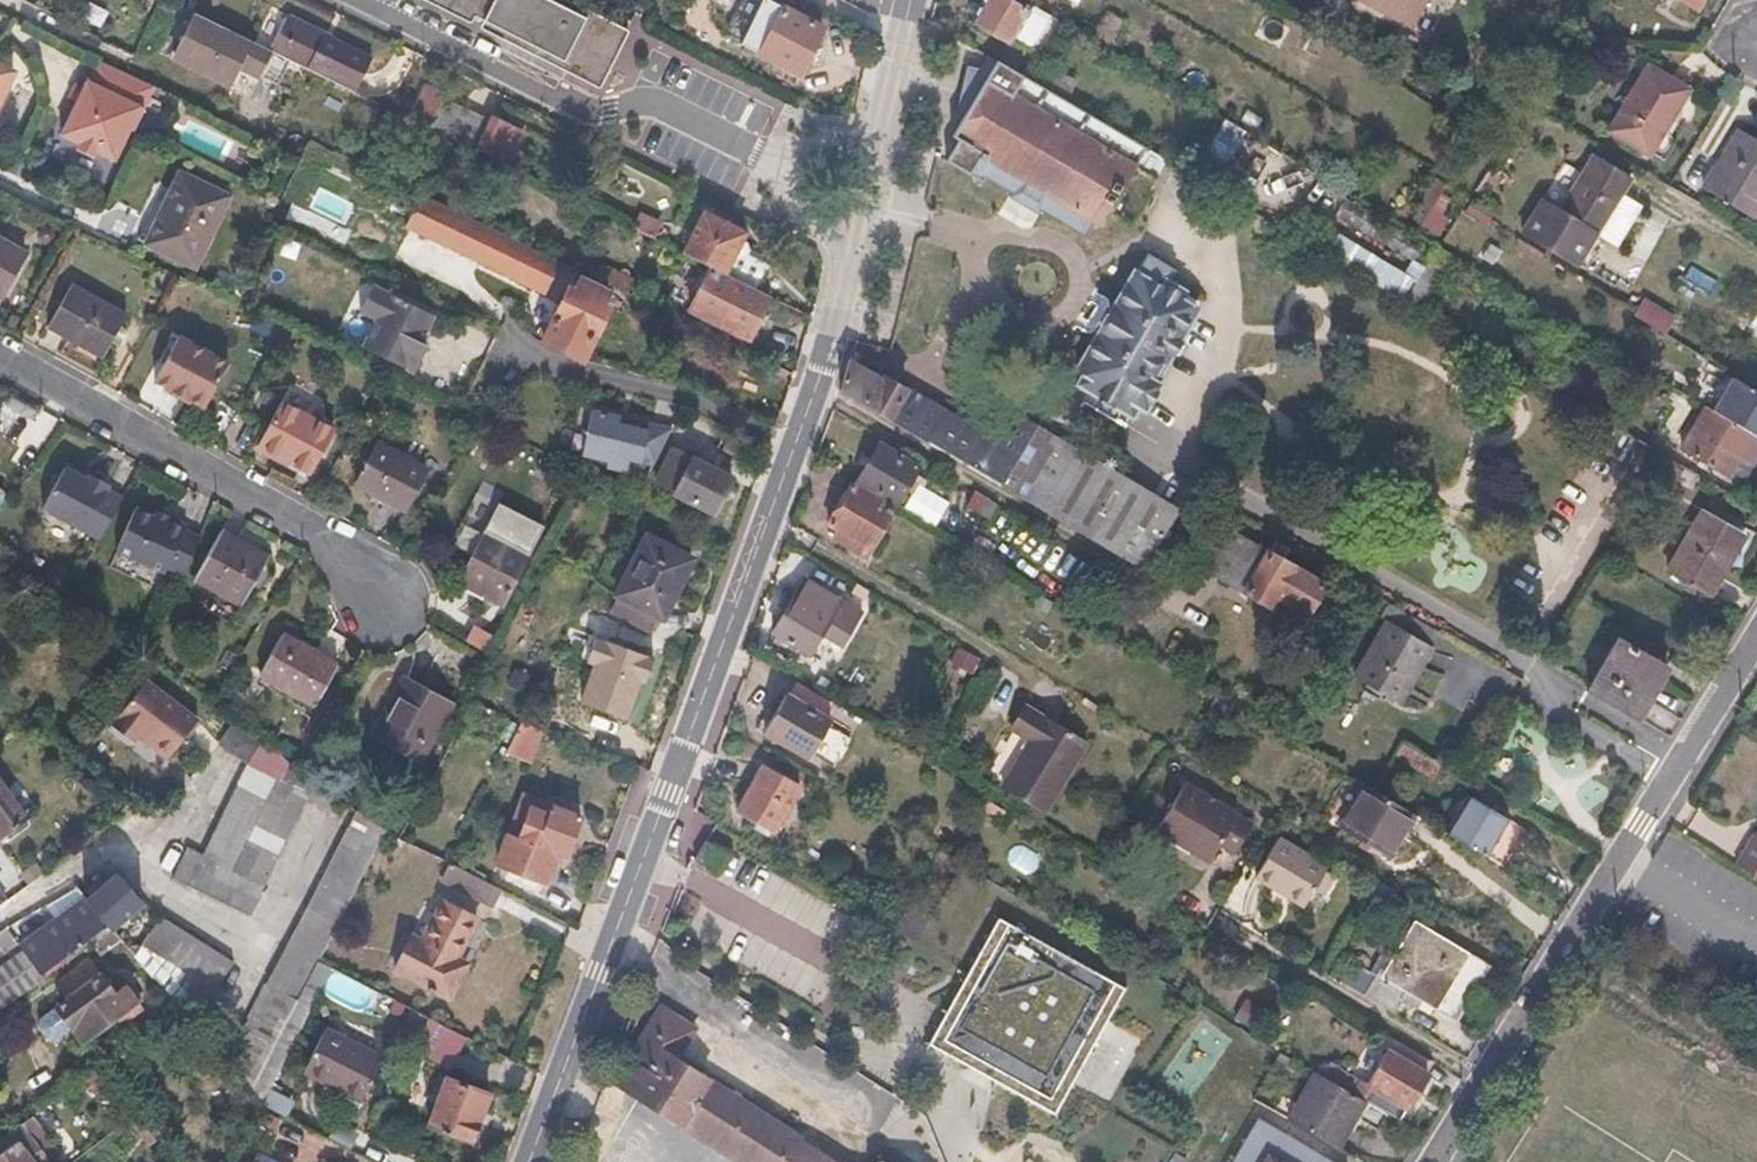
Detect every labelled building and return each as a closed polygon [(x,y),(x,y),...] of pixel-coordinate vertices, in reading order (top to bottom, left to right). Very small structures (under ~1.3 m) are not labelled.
[(624,29),(566,0),(419,0),(467,24),(472,15),(483,21),(478,30),(583,83),(591,68),(600,49),(611,55),(615,57),(628,31),(624,29)] [(769,0),(736,0),(720,33),(796,70),(819,25),(769,0)] [(1008,0),(982,0),(968,23),(1007,46),(1014,32),(1041,49),(1050,33),(1025,18),(1028,12),(1008,0)] [(1410,22),(1422,0),(1366,0),(1410,22)] [(1697,9),(1702,0),(1681,0),(1697,9)] [(198,13),(185,40),(260,77),(273,50),(198,13)] [(372,59),(288,18),(273,50),(356,91),(372,59)] [(954,137),(961,141),(949,161),(985,182),(988,176),(1013,191),(1010,197),(1039,214),(1042,209),(1086,235),(1095,220),(1101,223),(1108,212),(1131,226),(1159,180),(1156,178),(1134,165),(1145,147),(1003,62),(994,77),(985,72),(963,108),(969,112),(954,137)] [(18,74),(0,65),(0,110),(18,74)] [(1690,91),(1647,66),(1607,131),(1648,157),(1690,91)] [(86,89),(79,101),(62,135),(81,145),(96,153),(115,162),(132,131),(134,132),(156,89),(118,70),(108,92),(89,83),(86,89)] [(86,89),(77,85),(71,97),(79,101),(86,89)] [(421,91),(408,117),(441,133),(474,150),(485,127),(437,104),(435,97),(421,91)] [(1738,131),(1703,190),(1753,221),(1756,215),(1756,142),(1738,131)] [(81,145),(78,150),(94,158),(96,153),(81,145)] [(1167,160),(1145,147),(1134,165),(1156,178),(1167,160)] [(1557,215),(1537,203),(1519,235),(1574,269),(1593,237),(1626,182),(1590,160),(1557,215)] [(228,196),(181,176),(147,245),(194,267),(228,196)] [(560,260),(427,195),(421,193),(405,227),(544,295),(561,261),(560,260)] [(746,234),(704,213),(684,254),(689,257),(725,275),(742,241),(746,234)] [(1400,296),(1412,275),(1336,231),(1324,252),(1400,296)] [(1602,242),(1593,237),(1574,269),(1582,274),(1602,242)] [(0,239),(0,296),(25,253),(0,239)] [(748,244),(742,241),(725,275),(762,293),(774,268),(749,256),(751,252),(748,244)] [(1140,274),(1137,272),(1080,370),(1087,374),(1080,386),(1135,419),(1142,407),(1147,410),(1163,385),(1157,381),(1200,309),(1184,298),(1188,292),(1171,282),(1179,270),(1153,253),(1140,274)] [(683,270),(704,280),(690,310),(749,340),(771,297),(762,293),(725,275),(689,257),(683,270)] [(636,284),(614,273),(609,284),(614,287),(631,295),(636,284)] [(542,342),(582,361),(613,295),(579,279),(574,291),(568,288),(542,342)] [(128,306),(80,280),(56,324),(105,351),(128,306)] [(433,315),(372,286),(360,310),(376,318),(362,347),(413,372),(426,346),(419,342),(433,315)] [(1644,303),(1634,320),(1666,339),(1676,322),(1644,303)] [(229,360),(180,334),(156,379),(200,401),(207,402),(229,360)] [(842,392),(990,479),(1146,571),(1147,569),(1185,506),(1057,431),(999,398),(985,421),(991,424),(984,434),(979,431),(934,406),(883,375),(879,380),(851,363),(842,392)] [(1712,412),(1752,436),(1756,439),(1756,394),(1732,379),(1712,412)] [(335,428),(282,401),(260,444),(313,471),(335,428)] [(1712,412),(1705,408),(1680,451),(1727,478),(1739,458),(1752,436),(1712,412)] [(652,464),(670,430),(591,411),(587,428),(582,427),(580,435),(585,436),(582,454),(607,459),(606,465),(625,469),(627,459),(652,464)] [(991,424),(985,421),(979,431),(984,434),(991,424)] [(1752,436),(1739,458),(1751,466),(1756,456),(1756,439),(1752,436)] [(427,467),(379,442),(357,485),(404,509),(427,467)] [(921,470),(881,446),(858,485),(898,508),(921,470)] [(731,478),(674,450),(658,486),(690,499),(689,502),(713,513),(731,478)] [(69,463),(66,469),(88,480),(90,475),(69,463)] [(88,480),(66,469),(44,511),(100,540),(122,497),(108,490),(110,485),(90,475),(88,480)] [(894,512),(852,487),(828,527),(843,536),(839,542),(866,559),(894,512)] [(495,501),(453,584),(498,606),(540,524),(495,501)] [(166,522),(135,508),(116,551),(163,573),(165,568),(182,575),(199,537),(182,529),(184,525),(168,518),(166,522)] [(1746,537),(1707,514),(1672,572),(1712,594),(1746,537)] [(1326,581),(1233,526),(1209,566),(1271,603),(1278,592),(1309,610),(1326,581)] [(269,556),(222,530),(195,575),(214,585),(242,602),(269,556)] [(684,555),(647,536),(616,596),(619,597),(612,610),(650,629),(657,616),(662,619),(679,586),(670,581),(684,555)] [(214,585),(195,575),(192,581),(215,594),(208,607),(230,621),(242,602),(214,585)] [(841,604),(805,582),(774,634),(809,656),(841,604)] [(1379,613),(1386,618),(1353,674),(1398,700),(1439,630),(1387,599),(1379,613)] [(498,635),(471,621),(462,637),(490,651),(498,635)] [(335,664),(281,632),(257,673),(312,704),(335,664)] [(1671,667),(1625,639),(1594,691),(1640,718),(1671,667)] [(451,695),(405,671),(373,729),(421,754),(451,695)] [(201,720),(147,680),(114,725),(137,742),(143,734),(154,742),(151,746),(171,761),(201,720)] [(798,681),(791,695),(828,716),(835,703),(798,681)] [(828,716),(791,695),(770,732),(814,757),(836,720),(828,716)] [(1013,728),(1033,741),(1005,786),(1048,813),(1089,744),(1027,706),(1013,728)] [(543,732),(521,723),(505,755),(529,763),(543,732)] [(279,777),(249,763),(242,776),(273,790),(279,777)] [(803,785),(766,764),(739,809),(776,830),(803,785)] [(273,790),(242,776),(204,853),(188,845),(174,873),(249,911),(309,791),(279,777),(273,790)] [(4,832),(27,815),(0,778),(0,827),(4,832)] [(1257,822),(1190,780),(1163,826),(1214,857),(1223,842),(1239,852),(1257,822)] [(1376,791),(1369,787),(1344,829),(1391,858),(1418,815),(1376,791)] [(1531,832),(1471,796),(1448,834),(1503,866),(1514,848),(1520,851),(1531,832)] [(521,841),(509,837),(499,865),(544,882),(555,852),(566,856),(580,817),(554,807),(550,818),(532,811),(521,841)] [(379,843),(346,826),(234,1043),(267,1060),(318,961),(379,843)] [(1750,829),(1729,862),(1756,879),(1756,833),(1750,829)] [(1331,864),(1283,835),(1259,872),(1307,903),(1318,886),(1329,868),(1331,864)] [(500,891),(449,865),(440,882),(491,908),(500,891)] [(1339,874),(1329,868),(1318,886),(1327,892),(1339,874)] [(89,896),(90,897),(96,905),(111,922),(113,924),(145,896),(122,869),(89,896)] [(0,871),(0,905),(16,894),(0,871)] [(96,905),(90,897),(47,931),(53,939),(96,905)] [(423,940),(413,935),(395,969),(449,998),(467,965),(455,958),(476,920),(444,902),(423,940)] [(111,922),(96,905),(53,939),(65,955),(103,928),(107,932),(115,926),(113,924),(111,922)] [(159,914),(143,942),(187,968),(180,980),(188,991),(208,1002),(234,959),(159,914)] [(1126,986),(1000,916),(930,1041),(1056,1111),(1126,986)] [(10,959),(0,967),(0,1007),(45,975),(9,926),(0,932),(0,946),(10,959)] [(1394,961),(1398,964),(1387,982),(1355,963),(1345,981),(1395,1012),(1409,989),(1436,1006),(1466,957),(1420,928),(1408,948),(1404,945),(1394,961)] [(92,963),(60,982),(69,997),(41,1016),(38,1029),(44,1038),(57,1041),(73,1031),(80,1041),(115,1019),(120,1028),(140,1015),(125,992),(115,998),(92,963)] [(737,1161),(846,1161),(851,1154),(811,1127),(803,1139),(801,1138),(678,1058),(696,1031),(662,1008),(641,1041),(614,1083),(625,1090),(737,1161)] [(466,1036),(427,1016),(411,1048),(449,1067),(466,1036)] [(381,1060),(324,1031),(302,1074),(359,1102),(381,1060)] [(1432,1060),(1396,1039),(1367,1085),(1372,1088),(1365,1101),(1399,1119),(1428,1071),(1426,1070),(1432,1060)] [(486,1094),(444,1077),(425,1124),(467,1141),(486,1094)] [(1383,1116),(1311,1078),(1284,1123),(1335,1150),(1354,1120),(1374,1132),(1383,1116)] [(143,1109),(129,1120),(148,1146),(162,1136),(143,1109)] [(1232,1161),(1326,1161),(1254,1124),(1232,1161)] [(0,1140),(0,1161),(37,1161),(20,1139),(9,1147),(2,1138),(0,1140)] [(1175,1153),(1169,1161),(1182,1161),(1184,1158),(1175,1153)]
